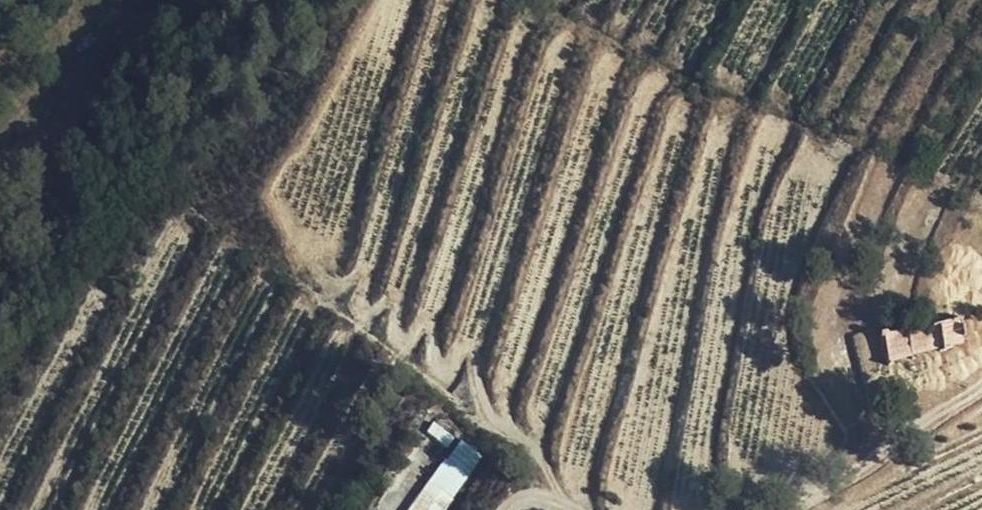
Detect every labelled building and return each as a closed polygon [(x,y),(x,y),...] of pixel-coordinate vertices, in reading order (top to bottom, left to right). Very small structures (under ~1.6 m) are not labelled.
[(959,318),(883,335),(889,362),(965,344),(959,318)] [(458,490),(435,473),(410,509),(444,509),(458,490)]
